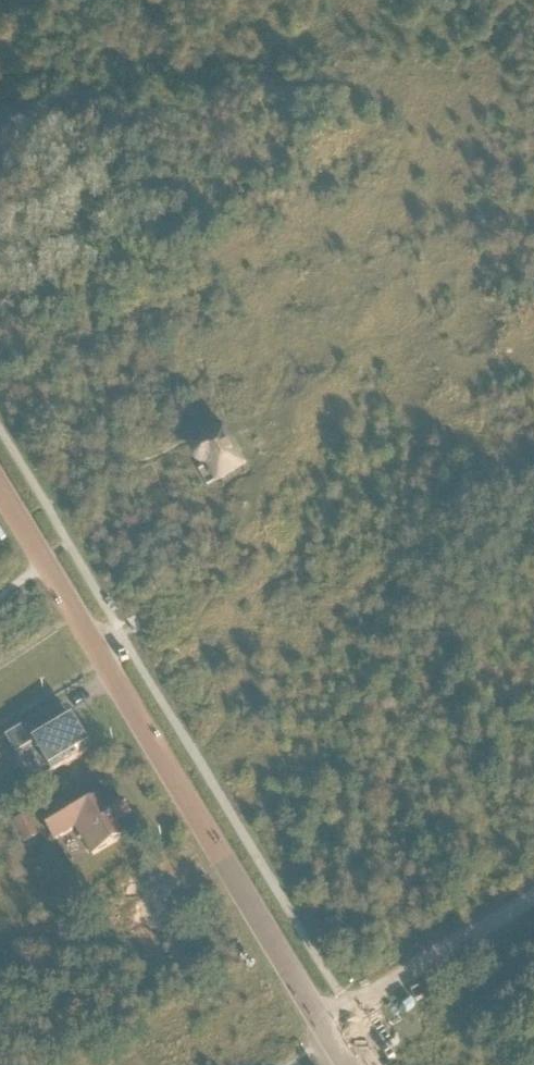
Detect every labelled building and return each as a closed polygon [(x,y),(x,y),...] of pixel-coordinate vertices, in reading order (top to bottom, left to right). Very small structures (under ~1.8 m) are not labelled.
[(197,452),(196,454),(197,456),(197,458),(199,459),(200,461),(202,461),(204,462),(206,461),(208,461),(218,479),(241,465),(237,458),(241,455),(237,448),(231,439),(227,442),(223,434),(200,447),(198,449),(197,450),(197,452)] [(90,750),(70,716),(65,719),(58,706),(6,737),(18,756),(37,745),(53,773),(90,750)] [(76,828),(93,856),(136,830),(129,818),(131,817),(122,802),(120,803),(113,791),(71,817),(63,804),(41,818),(55,841),(76,828)] [(28,815),(7,827),(12,838),(20,835),(25,844),(39,837),(28,815)] [(159,867),(113,895),(130,924),(176,896),(159,867)]
